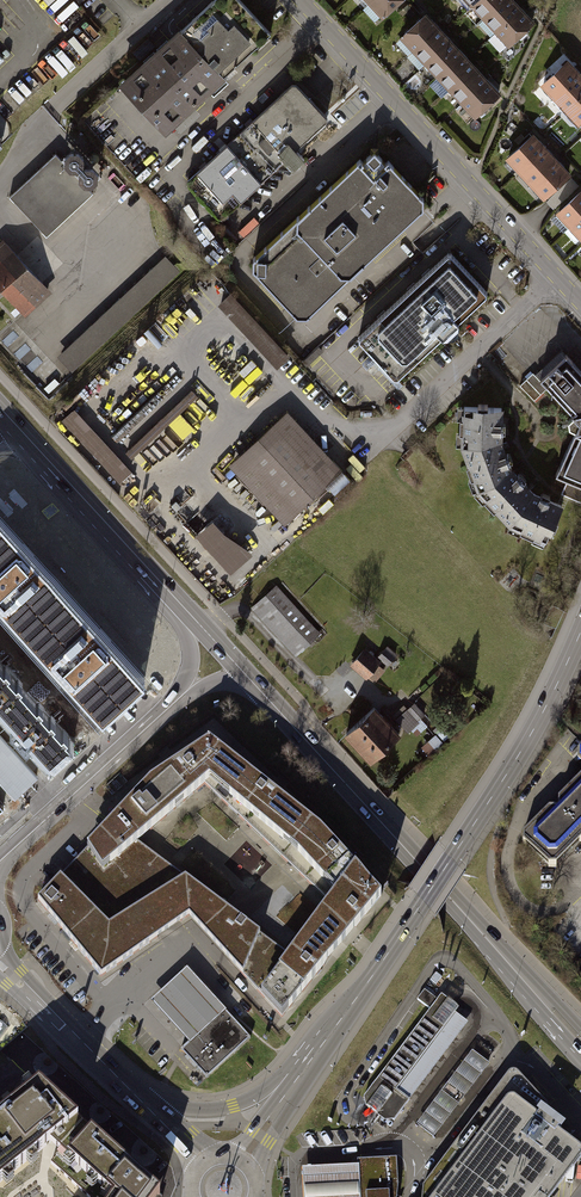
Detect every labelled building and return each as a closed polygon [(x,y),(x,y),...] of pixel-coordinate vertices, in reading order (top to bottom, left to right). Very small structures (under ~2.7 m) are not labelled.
[(120,85),(167,135),(175,127),(180,133),(201,115),(195,109),(227,80),(225,78),(272,34),(241,0),(218,0),(183,33),(180,30),(120,85)] [(370,1),(383,14),(398,0),(371,0),(370,1)] [(473,4),(485,18),(504,0),(478,0),(473,4)] [(485,18),(497,30),(520,9),(511,0),(504,0),(485,18)] [(520,9),(497,30),(510,44),(532,23),(520,9)] [(425,15),(403,36),(415,49),(438,28),(425,15)] [(438,28),(415,49),(428,63),(450,41),(438,28)] [(450,41),(428,63),(440,76),(463,54),(450,41)] [(463,54),(440,76),(452,89),(475,67),(463,54)] [(567,61),(544,83),(556,96),(579,74),(567,61)] [(475,67),(452,89),(465,102),(487,81),(475,67)] [(556,96),(569,109),(580,97),(580,77),(579,74),(556,96)] [(487,81),(465,102),(477,115),(500,94),(487,81)] [(294,86),(188,181),(220,218),(326,122),(294,86)] [(569,109),(580,122),(580,97),(569,109)] [(531,135),(508,156),(521,169),(544,148),(531,135)] [(252,258),(252,270),(297,317),(307,317),(424,208),(425,198),(375,145),(252,258)] [(544,148),(521,169),(533,183),(556,161),(544,148)] [(84,158),(79,153),(71,153),(66,158),(65,166),(71,171),(78,171),(83,167),(84,158)] [(55,155),(10,197),(47,237),(92,194),(55,155)] [(556,161),(533,183),(546,196),(568,174),(556,161)] [(98,174),(93,168),(85,168),(80,173),(79,181),(85,186),(92,186),(97,182),(98,174)] [(560,212),(572,225),(580,216),(580,192),(560,212)] [(572,225),(580,235),(580,216),(572,225)] [(0,246),(0,284),(25,312),(48,291),(4,243),(0,246)] [(450,252),(358,339),(399,382),(444,341),(446,343),(455,342),(458,340),(461,337),(461,328),(460,326),(491,297),(450,252)] [(179,272),(164,257),(60,357),(74,372),(179,272)] [(289,357),(230,292),(218,303),(276,368),(289,357)] [(226,340),(218,349),(230,360),(238,351),(226,340)] [(561,489),(580,498),(580,369),(566,352),(538,377),(574,417),(575,429),(555,475),(565,479),(561,489)] [(199,399),(192,392),(125,454),(132,461),(199,399)] [(499,405),(457,406),(456,443),(473,489),(508,466),(497,437),(499,405)] [(62,424),(121,486),(134,474),(75,412),(62,424)] [(184,439),(196,429),(183,414),(172,424),(184,439)] [(290,417),(231,470),(282,526),(341,474),(290,417)] [(530,488),(508,466),(473,489),(506,525),(541,543),(560,502),(530,488)] [(107,706),(148,668),(0,507),(0,589),(107,706)] [(230,570),(252,550),(221,527),(212,517),(195,533),(230,570)] [(276,586),(252,607),(294,654),(318,633),(276,586)] [(387,645),(377,657),(381,661),(387,666),(398,654),(387,645)] [(52,750),(74,730),(0,646),(0,692),(52,750)] [(365,647),(350,664),(366,678),(368,676),(379,664),(381,661),(377,657),(365,647)] [(379,664),(368,676),(374,681),(385,669),(379,664)] [(391,715),(407,733),(411,729),(417,735),(428,726),(420,717),(424,714),(414,702),(407,708),(403,703),(391,715)] [(374,707),(345,733),(370,760),(399,734),(374,707)] [(38,773),(0,730),(0,777),(15,794),(38,773)] [(435,733),(420,745),(429,756),(444,744),(435,733)] [(150,782),(86,848),(103,872),(137,842),(208,783),(295,852),(335,894),(289,955),(259,994),(281,1016),(322,967),(355,925),(380,895),(340,851),(312,822),(209,742),(180,761),(150,782)] [(522,838),(552,868),(580,839),(580,779),(522,838)] [(86,848),(59,875),(108,926),(184,877),(137,842),(103,872),(86,848)] [(59,875),(37,899),(99,975),(187,914),(244,975),(260,932),(184,877),(108,926),(59,875)] [(289,955),(260,932),(244,975),(259,994),(289,955)] [(150,1001),(188,1043),(224,1009),(225,1009),(187,967),(150,1001)] [(458,1009),(441,995),(437,999),(424,990),(417,999),(430,1009),(363,1097),(365,1107),(383,1121),(394,1120),(468,1023),(455,1013),(458,1009)] [(224,1009),(188,1043),(180,1050),(206,1078),(250,1038),(224,1009)] [(473,1052),(418,1125),(433,1136),(488,1063),(473,1052)] [(580,1157),(580,1150),(580,1147),(537,1115),(546,1104),(512,1069),(422,1187),(421,1196),(550,1196),(580,1157)] [(0,1114),(0,1145),(17,1167),(46,1145),(50,1142),(78,1120),(38,1084),(13,1104),(0,1114)] [(78,1120),(50,1142),(54,1146),(59,1150),(51,1162),(89,1196),(159,1196),(161,1194),(90,1132),(81,1123),(78,1120)] [(17,1167),(0,1145),(0,1181),(17,1167)] [(398,1185),(397,1157),(357,1159),(358,1165),(359,1196),(397,1196),(398,1185)] [(358,1165),(331,1166),(302,1168),(303,1196),(359,1196),(358,1165)]
